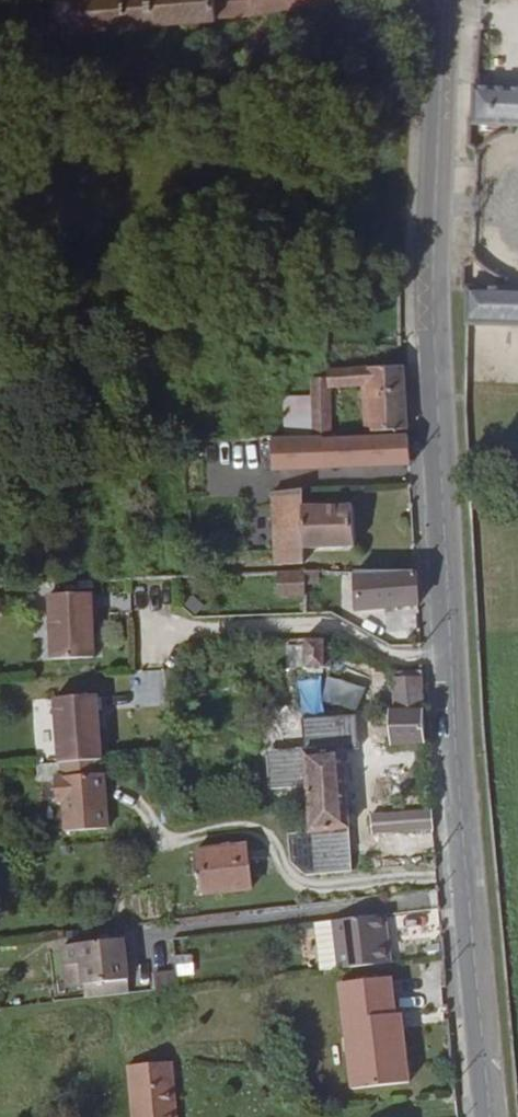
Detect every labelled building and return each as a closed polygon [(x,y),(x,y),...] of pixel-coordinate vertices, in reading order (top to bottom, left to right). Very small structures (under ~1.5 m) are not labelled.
[(69,32),(219,16),(219,10),(218,2),(218,0),(66,0),(69,32)] [(255,14),(268,13),(292,8),(291,0),(254,0),(255,14)] [(409,7),(410,0),(385,0),(388,11),(409,7)] [(477,84),(476,116),(476,119),(517,121),(517,86),(477,84)] [(517,324),(517,286),(470,285),(470,287),(469,323),(517,324)] [(405,364),(333,368),(323,368),(323,376),(316,376),(318,434),(328,434),(335,432),(340,433),(339,419),(334,418),(334,386),(373,383),(375,417),(377,432),(408,431),(405,364)] [(318,434),(316,376),(288,377),(291,435),(318,434)] [(369,433),(377,432),(375,417),(368,417),(369,433)] [(410,464),(409,435),(336,438),(335,432),(328,434),(330,467),(410,464)] [(275,468),(277,565),(311,564),(310,547),(307,548),(306,504),(310,504),(308,468),(308,466),(275,468)] [(307,548),(310,547),(359,546),(356,503),(310,504),(306,504),(307,548)] [(277,593),(320,592),(319,570),(276,572),(277,593)] [(418,571),(359,571),(362,609),(420,606),(418,571)] [(93,592),(50,594),(52,659),(95,658),(93,592)] [(331,641),(305,641),(305,667),(332,667),(331,641)] [(426,710),(423,666),(397,667),(399,710),(426,710)] [(56,697),(61,762),(104,759),(102,725),(99,725),(98,713),(101,713),(99,694),(56,697)] [(399,710),(370,711),(370,718),(371,728),(391,728),(393,746),(428,744),(426,710),(399,710)] [(310,789),(349,786),(347,759),(345,743),(343,719),(342,711),(304,711),(310,789)] [(64,776),(106,773),(105,759),(63,762),(64,776)] [(106,773),(58,776),(59,799),(66,799),(69,830),(110,827),(107,773),(106,773)] [(310,789),(310,790),(313,832),(353,828),(349,786),(310,789)] [(434,830),(433,810),(372,814),(375,834),(434,830)] [(257,886),(250,843),(198,848),(204,893),(257,886)] [(338,969),(391,963),(387,915),(333,921),(338,969)] [(80,963),(84,998),(131,993),(125,938),(63,944),(65,965),(80,963)] [(341,984),(353,1090),(410,1083),(403,1015),(397,1015),(397,1011),(393,978),(341,984)] [(169,1064),(125,1069),(130,1116),(175,1116),(169,1064)]
